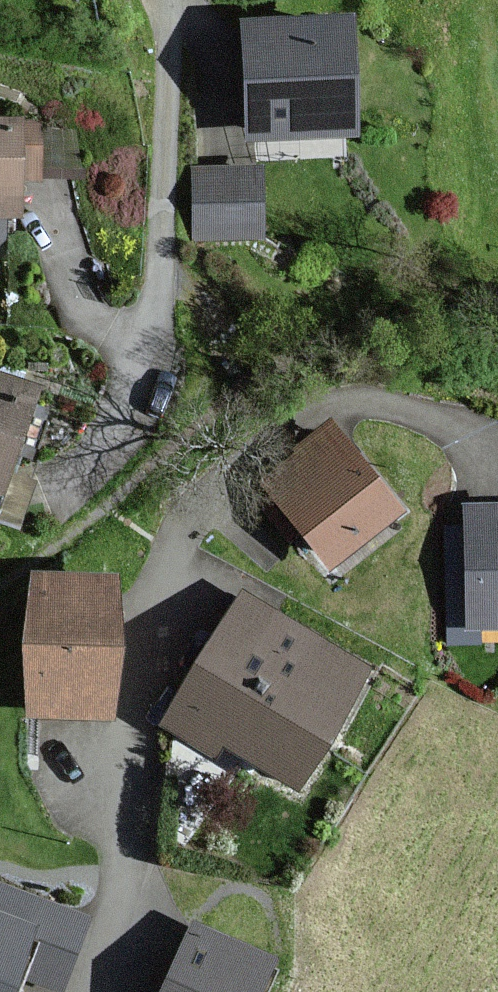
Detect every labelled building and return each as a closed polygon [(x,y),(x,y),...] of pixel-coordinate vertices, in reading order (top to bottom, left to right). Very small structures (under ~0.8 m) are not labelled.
[(344,30),(244,34),(248,140),(348,136),(344,30)] [(33,128),(0,128),(0,217),(13,218),(13,180),(33,180),(33,128)] [(253,242),(252,176),(190,177),(191,243),(253,242)] [(0,385),(0,492),(33,396),(0,385)] [(328,567),(394,517),(328,431),(262,482),(328,567)] [(466,512),(471,630),(497,629),(497,511),(466,512)] [(109,589),(36,586),(30,718),(103,721),(109,589)] [(360,675),(247,606),(176,722),(289,791),(360,675)] [(13,967),(58,983),(82,915),(0,886),(0,991),(4,991),(13,967)] [(193,921),(161,991),(251,991),(268,954),(193,921)]
